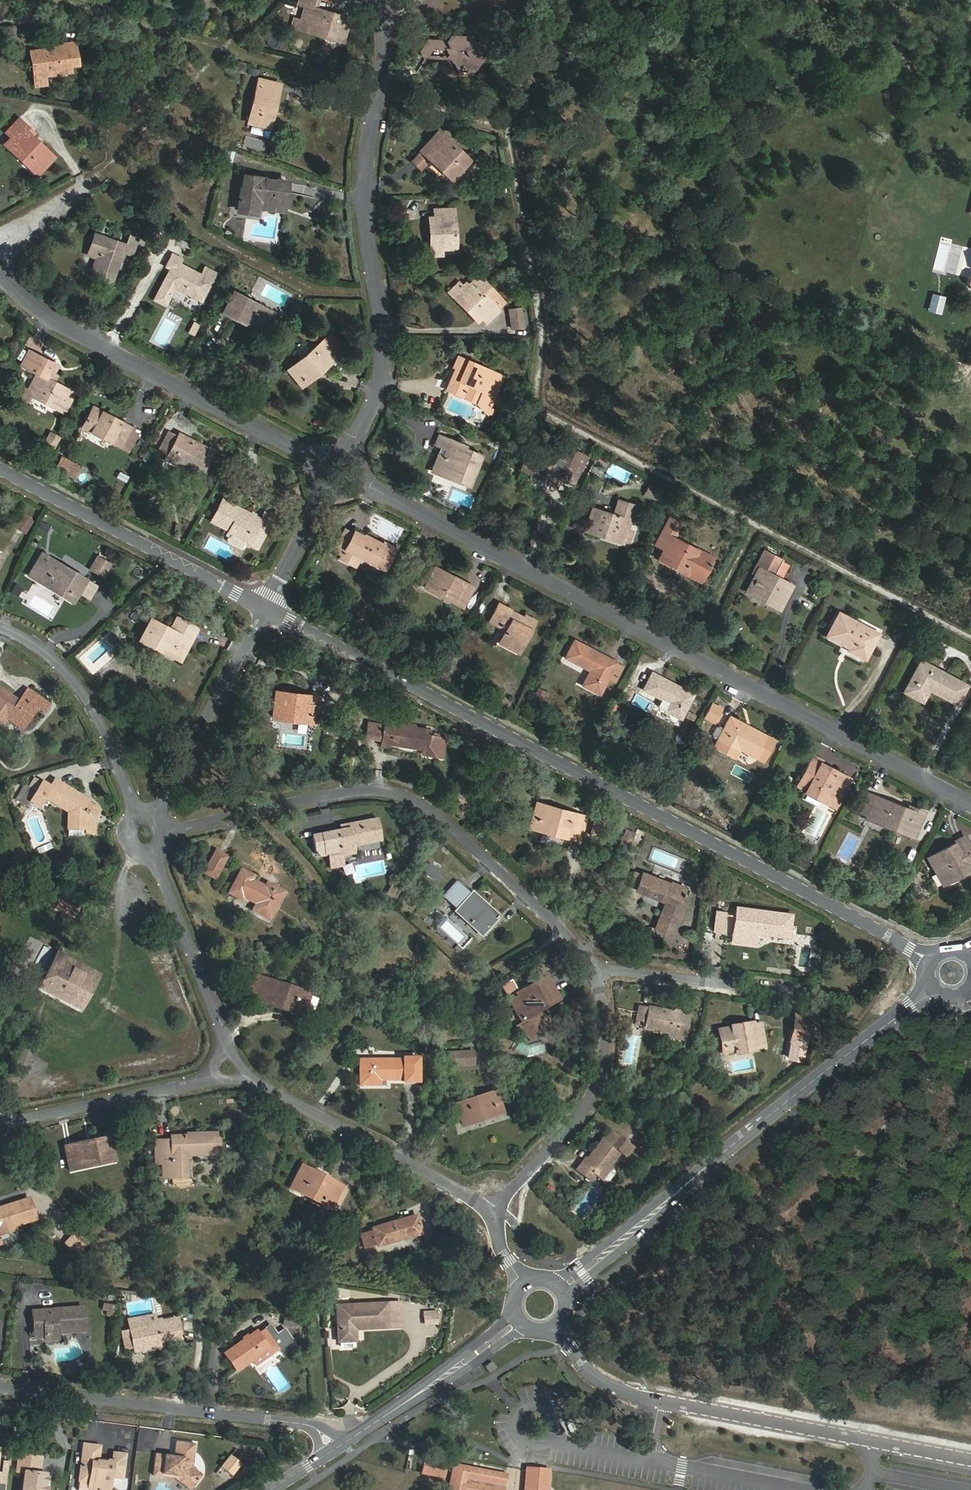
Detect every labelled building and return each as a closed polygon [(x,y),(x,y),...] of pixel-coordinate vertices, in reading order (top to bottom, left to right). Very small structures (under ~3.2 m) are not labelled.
[(347,18),(314,9),(317,0),(298,0),(297,5),(305,7),(301,21),(294,18),(291,28),(341,42),(347,18)] [(447,42),(429,41),(421,51),(424,57),(428,57),(433,50),(450,51),(452,58),(458,70),(474,71),(488,50),(485,44),(472,43),(469,37),(451,36),(447,42)] [(50,49),(31,52),(34,86),(46,84),(45,75),(68,72),(67,66),(77,65),(74,43),(50,46),(50,49)] [(241,73),(243,64),(234,61),(232,70),(241,73)] [(269,129),(274,112),(281,84),(257,78),(246,123),(269,129)] [(25,159),(38,172),(52,156),(30,135),(33,131),(24,123),(3,144),(22,162),(25,159)] [(242,133),(271,136),(272,129),(242,127),(242,133)] [(438,129),(418,151),(429,161),(431,159),(445,172),(443,174),(451,181),(470,161),(448,141),(449,140),(438,129)] [(429,161),(418,151),(409,160),(420,170),(429,161)] [(34,175),(38,172),(25,159),(22,162),(34,175)] [(239,188),(236,211),(254,214),(255,208),(256,202),(283,205),(286,182),(243,176),(242,188),(239,188)] [(282,212),(283,205),(256,202),(255,208),(282,212)] [(429,249),(442,249),(455,248),(454,208),(433,209),(433,218),(428,218),(429,249)] [(133,256),(139,239),(128,235),(125,245),(94,233),(86,255),(95,258),(88,276),(111,283),(122,252),(133,256)] [(159,288),(171,294),(174,289),(201,302),(212,280),(168,257),(163,266),(169,269),(159,288)] [(476,279),(460,296),(481,318),(486,323),(499,311),(497,308),(503,302),(484,283),(482,285),(476,279)] [(237,319),(252,327),(259,314),(267,318),(270,311),(232,291),(221,312),(236,320),(237,319)] [(460,296),(455,300),(477,322),(481,318),(460,296)] [(521,309),(509,310),(511,329),(523,327),(521,309)] [(259,314),(252,327),(260,331),(267,318),(259,314)] [(301,387),(344,351),(330,334),(287,369),(301,387)] [(19,365),(31,371),(39,356),(28,350),(19,365)] [(63,413),(74,394),(53,383),(47,380),(51,373),(55,365),(39,356),(31,371),(35,374),(26,390),(23,388),(18,397),(26,402),(29,395),(63,413)] [(485,403),(492,406),(504,376),(492,371),(458,356),(453,367),(456,369),(446,391),(464,398),(465,395),(478,400),(481,395),(488,397),(485,403)] [(57,376),(51,373),(47,380),(53,383),(57,376)] [(489,413),(492,406),(485,403),(488,397),(481,395),(478,400),(465,395),(464,398),(477,404),(489,413)] [(131,427),(121,422),(93,407),(82,427),(112,443),(116,437),(123,441),(131,427)] [(139,432),(131,427),(123,441),(120,447),(128,452),(139,432)] [(167,455),(177,436),(168,431),(157,450),(167,455)] [(47,459),(59,438),(49,433),(38,454),(47,459)] [(182,461),(189,465),(202,472),(213,451),(178,433),(177,436),(167,455),(165,459),(179,466),(182,461)] [(443,458),(437,456),(433,466),(459,476),(457,481),(469,485),(482,455),(469,449),(469,450),(462,448),(463,445),(439,435),(435,445),(446,450),(443,458)] [(116,437),(112,443),(120,447),(123,441),(116,437)] [(522,469),(548,483),(556,487),(561,478),(572,484),(586,457),(558,442),(547,462),(530,453),(522,469)] [(77,466),(61,457),(55,468),(71,477),(77,466)] [(186,470),(189,465),(182,461),(179,466),(186,470)] [(459,476),(433,466),(431,471),(457,481),(459,476)] [(659,501),(663,493),(649,485),(645,494),(659,501)] [(247,545),(249,543),(259,524),(261,519),(222,498),(210,521),(227,531),(226,534),(247,545)] [(190,518),(196,506),(187,501),(180,514),(190,518)] [(614,516),(592,509),(585,531),(602,536),(603,533),(623,540),(633,543),(636,532),(630,531),(637,507),(619,501),(614,516)] [(21,515),(14,527),(25,533),(32,521),(21,515)] [(658,559),(671,566),(701,581),(712,559),(672,539),(680,525),(669,519),(655,545),(663,550),(658,559)] [(257,547),(267,529),(259,524),(249,543),(257,547)] [(358,557),(384,571),(396,549),(384,543),(383,545),(365,535),(363,537),(354,531),(353,533),(345,529),(333,551),(341,556),(340,558),(353,566),(358,557)] [(603,533),(602,536),(622,542),(623,540),(603,533)] [(746,593),(759,600),(762,594),(781,604),(790,586),(774,577),(782,561),(764,551),(755,567),(759,569),(746,593)] [(58,565),(59,563),(42,552),(28,575),(71,601),(84,581),(58,565)] [(89,569),(102,577),(110,564),(97,556),(89,569)] [(461,608),(473,586),(435,567),(424,588),(461,608)] [(759,600),(778,610),(781,604),(762,594),(759,600)] [(498,643),(514,652),(523,636),(525,637),(534,622),(499,603),(489,621),(505,630),(498,643)] [(837,613),(825,635),(848,648),(847,650),(862,658),(876,634),(853,621),(837,613)] [(138,639),(159,650),(161,647),(180,657),(197,627),(177,617),(170,629),(150,618),(138,639)] [(590,670),(582,685),(599,695),(608,679),(617,663),(574,640),(565,656),(590,670)] [(159,650),(178,661),(180,657),(161,647),(159,650)] [(907,694),(922,702),(929,689),(956,703),(966,685),(939,671),(920,660),(914,671),(918,673),(907,694)] [(617,663),(608,679),(616,683),(625,667),(617,663)] [(903,691),(907,694),(918,673),(914,671),(903,691)] [(681,719),(694,694),(652,672),(642,690),(668,704),(665,710),(681,719)] [(1,723),(4,718),(8,714),(23,725),(37,707),(43,712),(48,704),(27,689),(18,701),(0,689),(0,722),(1,723)] [(540,704),(546,692),(538,689),(533,700),(540,704)] [(314,722),(317,696),(275,691),(272,717),(314,722)] [(615,704),(608,717),(615,721),(622,708),(615,704)] [(8,714),(4,718),(20,730),(23,725),(8,714)] [(740,744),(758,753),(767,737),(729,717),(717,741),(736,751),(738,748),(740,744)] [(365,736),(380,739),(382,725),(368,722),(365,736)] [(429,735),(430,730),(383,722),(382,725),(380,739),(379,744),(388,745),(388,744),(425,750),(424,756),(441,759),(444,738),(429,735)] [(756,757),(758,753),(740,744),(738,748),(756,757)] [(822,761),(812,755),(796,786),(822,800),(826,792),(835,797),(845,777),(821,764),(822,761)] [(849,779),(845,777),(835,797),(826,792),(822,800),(834,807),(849,779)] [(86,834),(93,833),(94,816),(98,809),(83,800),(84,798),(54,779),(50,787),(42,782),(36,792),(24,785),(15,799),(27,806),(30,801),(38,806),(44,796),(68,812),(67,828),(86,829),(86,834)] [(466,794),(461,780),(452,783),(456,798),(466,794)] [(871,816),(879,797),(868,793),(860,812),(871,816)] [(907,809),(879,797),(871,816),(883,821),(881,825),(912,837),(917,823),(920,824),(925,812),(909,806),(907,809)] [(579,842),(587,816),(536,802),(532,818),(536,819),(533,827),(542,830),(562,835),(562,837),(579,842)] [(869,820),(881,825),(883,821),(871,816),(869,820)] [(352,846),(381,840),(376,818),(348,823),(349,828),(340,829),(312,835),(314,844),(319,854),(328,853),(330,867),(342,865),(341,855),(353,853),(352,846)] [(598,838),(603,821),(593,818),(589,835),(598,838)] [(626,829),(619,846),(629,850),(636,832),(626,829)] [(964,872),(970,868),(970,850),(964,836),(939,850),(939,851),(927,857),(936,872),(940,870),(945,878),(962,868),(964,872)] [(215,878),(227,856),(215,850),(203,872),(215,878)] [(437,880),(443,870),(425,861),(420,872),(437,880)] [(943,884),(964,872),(962,868),(945,878),(940,870),(936,872),(943,884)] [(241,869),(228,893),(240,899),(242,896),(255,903),(252,910),(268,919),(284,891),(266,882),(264,887),(251,880),(253,875),(241,869)] [(654,929),(671,936),(687,896),(682,894),(684,887),(672,882),(670,886),(634,872),(629,885),(637,888),(636,891),(664,903),(654,929)] [(392,902),(402,885),(393,880),(384,897),(392,902)] [(481,935),(498,916),(472,892),(470,894),(464,887),(451,901),(458,908),(455,911),(481,935)] [(731,943),(753,946),(755,932),(774,935),(774,933),(788,935),(791,917),(776,915),(776,913),(736,908),(731,943)] [(722,932),(725,912),(716,910),(713,931),(722,932)] [(53,961),(93,982),(97,974),(57,953),(53,961)] [(79,1009),(93,982),(53,961),(39,987),(79,1009)] [(253,990),(258,976),(250,973),(246,988),(253,990)] [(304,1012),(311,1015),(317,999),(310,996),(310,994),(258,976),(253,990),(250,999),(303,1017),(304,1012)] [(546,976),(507,998),(519,1020),(522,1018),(525,1023),(518,1031),(527,1040),(536,1028),(547,1022),(534,1012),(558,999),(546,976)] [(667,1034),(667,1037),(683,1041),(689,1016),(647,1007),(647,1009),(638,1007),(634,1024),(643,1026),(643,1029),(667,1034)] [(804,1044),(810,1015),(795,1012),(789,1041),(804,1044)] [(752,1047),(763,1046),(760,1024),(752,1025),(752,1023),(717,1029),(721,1050),(732,1048),(733,1053),(752,1050),(752,1047)] [(473,1064),(472,1050),(446,1051),(447,1065),(473,1064)] [(358,1060),(358,1085),(378,1085),(379,1080),(402,1079),(402,1082),(417,1082),(417,1057),(402,1057),(402,1059),(358,1060)] [(461,1126),(503,1112),(496,1090),(481,1095),(454,1104),(461,1126)] [(219,1153),(218,1131),(186,1133),(187,1135),(170,1136),(170,1139),(160,1140),(161,1163),(162,1177),(188,1177),(187,1155),(219,1153)] [(576,1169),(590,1180),(595,1174),(601,1180),(604,1182),(607,1182),(614,1174),(614,1171),(608,1166),(618,1152),(624,1157),(632,1148),(611,1131),(603,1141),(602,1140),(581,1165),(580,1164),(576,1169)] [(95,1157),(112,1153),(109,1136),(64,1146),(69,1171),(97,1165),(95,1157)] [(114,1162),(112,1153),(95,1157),(97,1165),(114,1162)] [(342,1186),(301,1165),(289,1188),(330,1209),(332,1205),(342,1187),(342,1186)] [(342,1187),(332,1205),(338,1207),(347,1190),(342,1187)] [(35,1220),(29,1198),(8,1204),(8,1205),(0,1208),(0,1231),(35,1220)] [(362,1232),(366,1248),(376,1244),(376,1246),(403,1239),(401,1234),(420,1229),(416,1214),(371,1228),(371,1230),(362,1232)] [(421,1233),(420,1229),(401,1234),(403,1239),(421,1233)] [(88,1242),(75,1231),(64,1243),(77,1255),(88,1242)] [(382,1274),(392,1271),(389,1263),(379,1267),(382,1274)] [(111,1317),(113,1306),(102,1304),(101,1311),(106,1311),(105,1317),(111,1317)] [(401,1304),(335,1308),(337,1347),(339,1349),(350,1348),(352,1346),(351,1329),(403,1326),(401,1304)] [(84,1331),(82,1307),(31,1312),(34,1338),(44,1338),(44,1342),(57,1341),(57,1333),(84,1331)] [(438,1324),(437,1315),(426,1316),(427,1325),(438,1324)] [(137,1319),(138,1325),(155,1322),(154,1318),(154,1316),(137,1319)] [(128,1320),(129,1326),(130,1332),(132,1348),(133,1351),(141,1350),(140,1347),(160,1343),(175,1340),(172,1318),(161,1320),(160,1317),(154,1318),(155,1322),(138,1325),(137,1319),(128,1320)] [(172,1318),(175,1340),(181,1339),(177,1317),(172,1318)] [(270,1326),(264,1330),(271,1339),(277,1335),(270,1326)] [(271,1352),(272,1352),(277,1348),(281,1353),(294,1344),(285,1330),(277,1335),(271,1339),(264,1330),(258,1334),(256,1332),(225,1354),(236,1371),(252,1360),(251,1359),(268,1347),(271,1352)] [(130,1332),(122,1333),(125,1349),(132,1348),(130,1332)] [(255,1364),(271,1352),(268,1347),(251,1359),(252,1360),(255,1364)] [(484,1366),(489,1373),(496,1368),(491,1361),(484,1366)] [(22,1428),(12,1426),(11,1441),(20,1442),(22,1428)] [(180,1476),(193,1487),(203,1475),(192,1467),(195,1444),(174,1441),(172,1456),(155,1453),(152,1475),(161,1477),(161,1473),(180,1476)] [(110,1478),(121,1479),(125,1454),(112,1452),(111,1460),(107,1460),(107,1462),(98,1461),(99,1446),(83,1444),(79,1481),(88,1482),(88,1489),(90,1489),(108,1489),(110,1478)] [(41,1457),(18,1454),(15,1471),(24,1472),(21,1489),(43,1489),(45,1476),(38,1475),(41,1457)] [(446,1462),(425,1458),(422,1472),(443,1476),(446,1462)] [(458,1465),(454,1464),(448,1489),(453,1489),(458,1465)] [(458,1465),(453,1489),(492,1489),(472,1486),(473,1479),(504,1485),(506,1474),(458,1465)] [(525,1487),(534,1489),(547,1489),(548,1478),(544,1477),(544,1471),(530,1470),(530,1476),(526,1476),(525,1487)] [(193,1487),(180,1476),(161,1473),(161,1477),(174,1478),(187,1489),(191,1489),(193,1487)] [(504,1485),(473,1479),(472,1486),(492,1489),(503,1489),(504,1485)]
